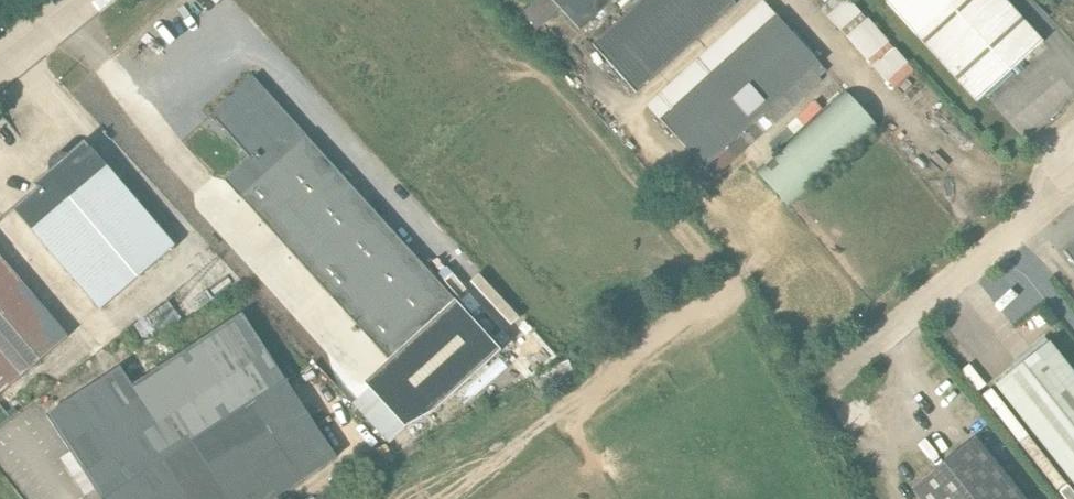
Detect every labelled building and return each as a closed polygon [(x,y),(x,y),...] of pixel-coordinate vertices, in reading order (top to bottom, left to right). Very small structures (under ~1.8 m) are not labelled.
[(535,32),(558,11),(560,11),(579,31),(611,1),(612,1),(624,13),(624,15),(591,45),(636,94),(734,5),(730,0),(535,0),(517,16),(535,32)] [(894,88),(913,72),(887,44),(888,43),(867,19),(866,20),(847,0),(831,0),(820,9),(827,16),(825,18),(839,33),(841,32),(846,37),(845,39),(866,62),(868,61),(872,65),(870,67),(886,84),(887,82),(894,88)] [(1042,41),(1005,0),(888,0),(885,3),(976,103),(984,96),(987,99),(1013,75),(1010,70),(1042,41)] [(825,72),(761,1),(646,106),(713,180),(821,82),(819,79),(825,72)] [(452,302),(252,76),(211,116),(249,158),(225,182),(387,362),(452,302)] [(847,96),(759,176),(786,207),(876,127),(847,96)] [(83,142),(68,155),(58,154),(53,157),(48,164),(48,171),(32,185),(36,190),(12,211),(100,312),(175,246),(83,142)] [(1062,251),(1073,267),(1073,242),(1062,251)] [(68,337),(0,257),(0,393),(68,337)] [(501,352),(454,301),(452,302),(387,362),(363,384),(404,428),(432,412),(501,352)] [(161,336),(180,323),(167,303),(148,316),(161,336)] [(96,490),(278,370),(242,315),(132,386),(121,369),(120,368),(47,416),(70,452),(96,490)] [(1045,338),(1010,366),(1013,371),(994,387),(1073,487),(1073,374),(1045,338)] [(337,459),(278,370),(96,490),(101,498),(276,498),(337,459)] [(910,489),(917,498),(1024,498),(974,437),(910,489)] [(84,498),(96,490),(70,452),(59,460),(84,498)]
